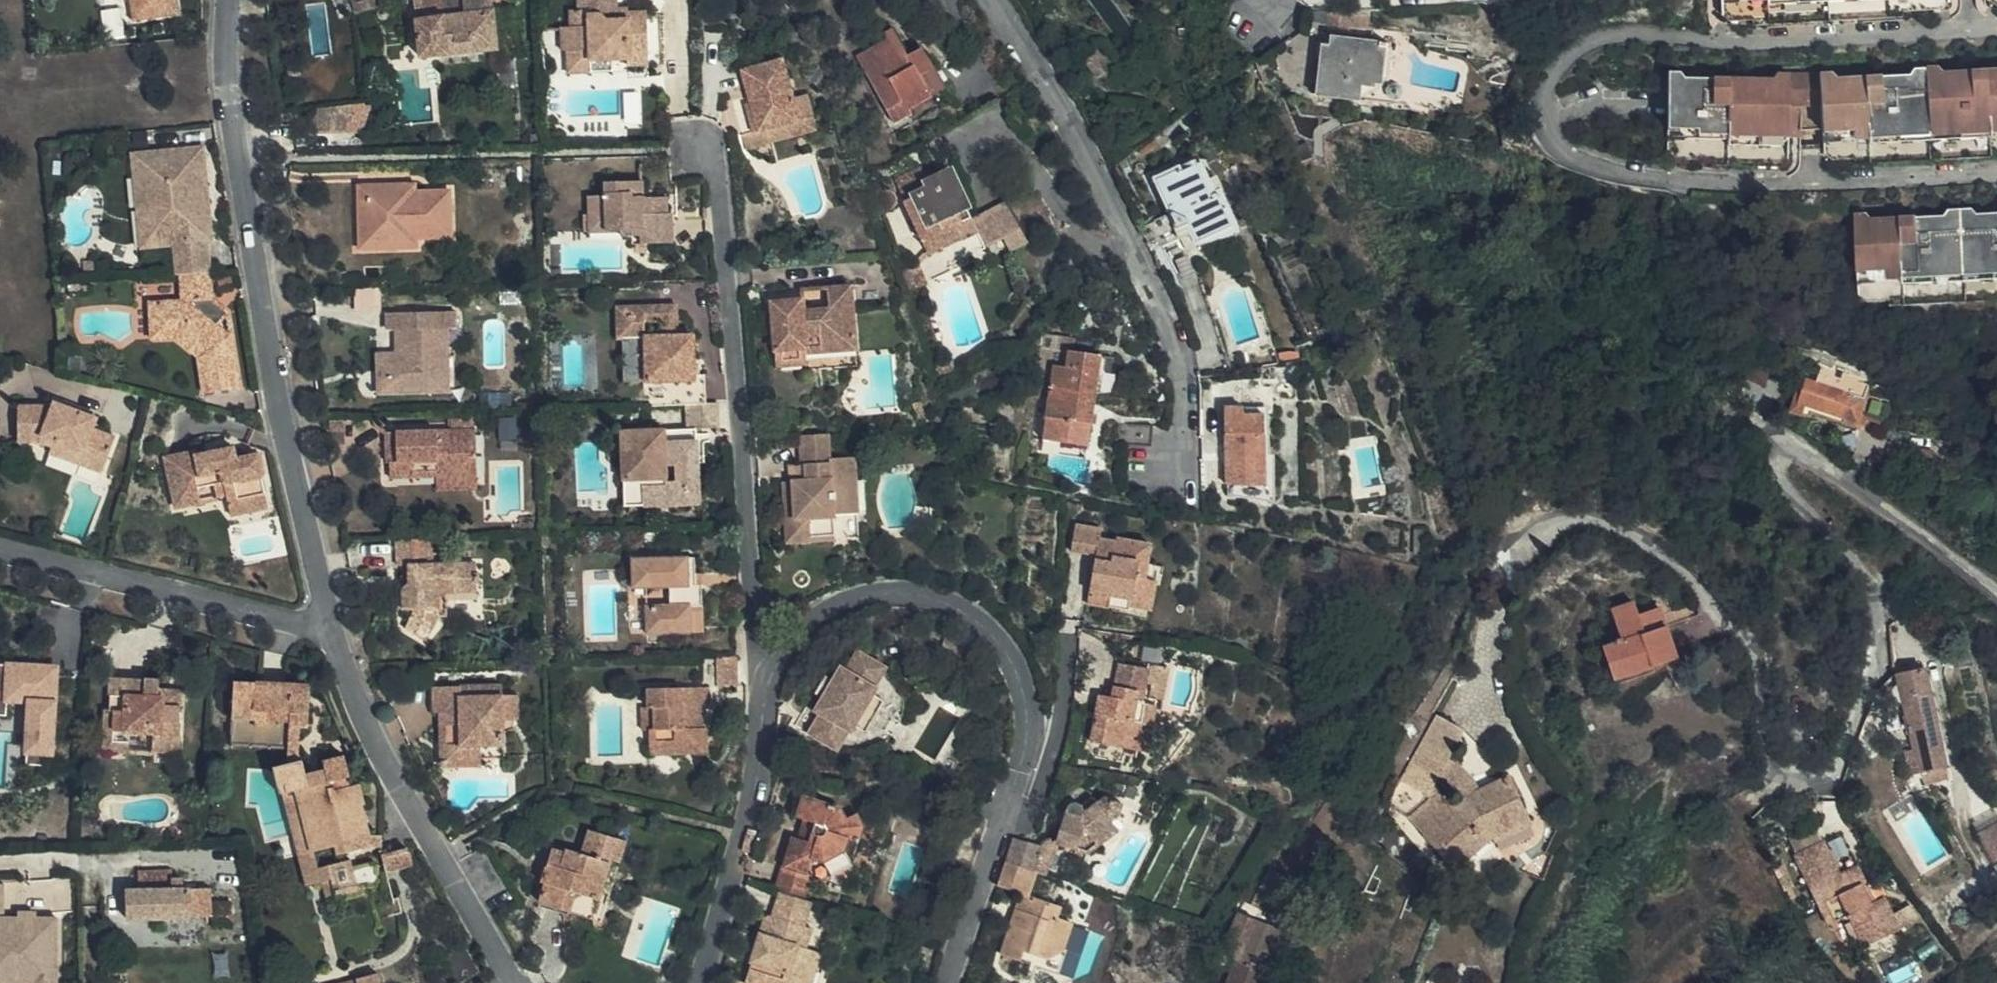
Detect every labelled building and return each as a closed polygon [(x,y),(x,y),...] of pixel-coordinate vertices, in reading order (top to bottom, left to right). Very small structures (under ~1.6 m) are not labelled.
[(142,21),(186,14),(183,0),(138,0),(142,21)] [(358,18),(358,17),(387,4),(385,0),(351,0),(358,18)] [(418,21),(450,17),(449,7),(466,5),(466,0),(415,0),(418,21)] [(495,0),(466,0),(466,5),(449,7),(450,17),(418,21),(422,58),(500,51),(495,0)] [(500,51),(503,85),(521,84),(512,0),(495,0),(500,51)] [(651,63),(649,14),(631,14),(631,10),(615,11),(616,26),(605,25),(600,20),(593,19),(592,12),(572,13),(572,29),(565,30),(566,53),(572,54),(573,75),(618,73),(618,57),(633,57),(634,64),(651,63)] [(920,73),(932,66),(922,47),(902,58),(890,39),(858,58),(895,120),(913,112),(910,107),(932,94),(920,73)] [(1356,103),(1367,104),(1370,90),(1391,92),(1396,50),(1328,40),(1327,47),(1321,46),(1314,93),(1318,93),(1317,103),(1355,108),(1356,103)] [(759,134),(765,132),(815,118),(809,95),(794,99),(782,56),(740,68),(751,106),(759,134)] [(1102,73),(1090,56),(1081,62),(1080,65),(1091,80),(1102,73)] [(1981,67),(1935,70),(1930,65),(1918,67),(1909,67),(1903,74),(1831,79),(1827,73),(1816,74),(1819,124),(1820,131),(1836,131),(1844,138),(1867,136),(1867,141),(1986,132),(1986,126),(1996,124),(1996,65),(1981,67)] [(951,101),(932,66),(920,73),(932,94),(910,107),(913,112),(918,119),(951,101)] [(1819,124),(1816,74),(1782,76),(1783,134),(1798,133),(1798,125),(1809,125),(1819,124)] [(1783,134),(1782,76),(1771,77),(1768,81),(1680,85),(1677,77),(1666,77),(1666,102),(1666,109),(1665,121),(1666,136),(1678,135),(1688,143),(1722,141),(1722,150),(1778,145),(1783,142),(1783,134)] [(1370,90),(1367,104),(1388,107),(1391,92),(1370,90)] [(754,136),(759,134),(751,106),(746,108),(754,136)] [(815,118),(765,132),(769,146),(818,131),(815,118)] [(769,146),(765,132),(759,134),(754,136),(745,138),(749,152),(769,146)] [(183,272),(212,271),(210,240),(214,241),(213,217),(202,218),(201,172),(211,172),(211,147),(140,149),(142,208),(159,207),(160,241),(178,241),(179,271),(183,272)] [(1231,228),(1210,182),(1205,184),(1196,166),(1181,173),(1178,170),(1156,181),(1171,213),(1138,230),(1151,256),(1193,236),(1197,245),(1231,228)] [(906,199),(925,239),(948,228),(954,241),(962,258),(987,246),(977,225),(950,170),(929,180),(926,173),(904,183),(911,196),(906,199)] [(202,218),(213,217),(211,172),(201,172),(202,218)] [(589,199),(591,220),(621,219),(622,234),(623,238),(642,237),(643,244),(675,243),(674,215),(670,214),(668,196),(644,197),(644,181),(605,183),(605,198),(589,199)] [(357,186),(359,238),(397,236),(397,245),(416,244),(416,236),(451,235),(448,189),(415,190),(414,183),(357,186)] [(143,242),(160,241),(159,207),(142,208),(143,242)] [(977,225),(987,246),(1005,237),(1022,229),(1011,209),(977,225)] [(1981,219),(1973,213),(1949,215),(1944,222),(1872,228),(1867,222),(1855,224),(1859,279),(1869,277),(1878,285),(1903,283),(1904,291),(1996,282),(1996,217),(1981,219)] [(621,219),(591,220),(592,234),(622,234),(621,219)] [(948,228),(925,239),(932,252),(954,241),(948,228)] [(1022,229),(1005,237),(1012,251),(1029,243),(1022,229)] [(397,236),(359,238),(360,247),(397,245),(397,236)] [(211,296),(212,271),(183,272),(182,299),(164,299),(164,337),(171,337),(171,338),(195,353),(195,392),(229,392),(230,313),(211,296)] [(853,291),(829,292),(831,312),(809,314),(808,302),(804,303),(774,304),(778,351),(807,350),(809,355),(858,353),(854,293),(853,291)] [(831,312),(829,292),(804,294),(804,303),(808,302),(809,314),(831,312)] [(666,325),(681,324),(681,296),(617,297),(618,304),(648,304),(648,315),(666,315),(666,325)] [(150,337),(164,337),(164,299),(151,300),(150,337)] [(698,385),(698,381),(695,342),(682,342),(681,324),(666,325),(666,332),(649,333),(648,315),(648,304),(618,304),(618,335),(624,336),(632,336),(632,368),(647,368),(648,386),(648,388),(650,388),(698,385)] [(395,351),(385,351),(385,380),(427,379),(427,386),(452,386),(451,327),(431,327),(430,311),(386,312),(387,329),(394,329),(395,351)] [(632,336),(624,336),(625,387),(648,386),(647,368),(632,368),(632,336)] [(1046,338),(1037,391),(1050,390),(1053,368),(1057,340),(1046,338)] [(859,369),(858,353),(809,355),(807,350),(778,351),(779,366),(809,365),(809,374),(859,369)] [(385,380),(385,351),(374,351),(375,394),(451,393),(453,393),(452,386),(427,386),(427,379),(385,380)] [(1050,390),(1094,396),(1099,357),(1067,353),(1066,364),(1070,365),(1070,370),(1053,368),(1050,390)] [(1811,413),(1844,423),(1845,418),(1855,420),(1864,423),(1866,418),(1867,413),(1860,411),(1867,385),(1820,370),(1816,380),(1801,377),(1791,411),(1809,417),(1811,413)] [(685,409),(708,408),(707,381),(698,381),(698,385),(650,388),(650,409),(685,409)] [(1050,390),(1037,391),(1037,399),(1043,400),(1044,395),(1050,396),(1044,442),(1087,447),(1094,396),(1050,390)] [(38,441),(57,448),(60,442),(85,452),(80,466),(103,474),(116,435),(95,428),(98,418),(55,403),(53,406),(19,407),(19,441),(38,441)] [(721,409),(722,407),(708,408),(685,409),(685,433),(698,433),(698,435),(720,434),(719,410),(721,409)] [(1262,488),(1262,416),(1241,417),(1241,410),(1223,410),(1223,487),(1262,488)] [(1883,418),(1867,413),(1866,418),(1882,423),(1883,418)] [(1845,418),(1844,423),(1853,426),(1855,420),(1845,418)] [(395,479),(440,479),(480,478),(480,434),(479,434),(479,421),(456,421),(456,434),(392,435),(392,465),(395,465),(395,479)] [(700,508),(698,435),(698,433),(685,433),(624,435),(624,511),(700,508)] [(830,458),(829,437),(806,438),(807,467),(807,483),(794,482),(789,483),(789,502),(786,503),(788,540),(811,541),(811,517),(832,517),(855,515),(853,458),(830,458)] [(60,442),(57,448),(53,457),(80,466),(85,452),(60,442)] [(167,457),(174,496),(201,490),(200,485),(215,482),(217,496),(229,493),(231,503),(272,495),(264,453),(240,457),(238,449),(199,456),(198,451),(193,452),(167,457)] [(807,483),(807,467),(794,468),(794,482),(807,483)] [(480,478),(440,479),(440,491),(481,491),(480,478)] [(201,490),(174,496),(176,507),(218,499),(217,496),(215,482),(200,485),(201,490)] [(274,506),(272,495),(231,503),(233,514),(274,506)] [(833,538),(832,517),(811,517),(811,541),(833,538)] [(1099,527),(1076,523),(1072,547),(1096,551),(1087,604),(1139,613),(1140,608),(1149,609),(1157,566),(1147,564),(1151,543),(1116,537),(1116,541),(1097,538),(1099,527)] [(443,539),(402,540),(403,569),(414,569),(414,589),(407,595),(408,614),(416,614),(415,623),(410,631),(428,643),(445,617),(444,595),(484,595),(484,586),(488,586),(488,577),(484,577),(483,568),(444,568),(443,539)] [(702,603),(702,575),(701,560),(640,561),(641,590),(677,588),(678,608),(656,609),(656,633),(697,633),(695,609),(702,603)] [(1162,611),(1170,568),(1157,566),(1149,609),(1162,611)] [(710,633),(710,629),(709,576),(702,575),(702,603),(695,609),(697,633),(704,633),(710,633)] [(483,603),(484,595),(444,595),(445,617),(455,618),(455,603),(483,603)] [(1622,639),(1604,645),(1617,682),(1679,659),(1666,627),(1659,608),(1640,616),(1634,602),(1611,610),(1622,639)] [(850,722),(868,697),(872,689),(871,685),(883,667),(857,650),(845,668),(840,665),(831,677),(826,673),(814,689),(820,694),(811,706),(815,711),(805,727),(804,730),(831,746),(842,730),(845,730),(850,722)] [(741,689),(740,658),(705,659),(706,690),(741,689)] [(7,714),(8,700),(30,701),(27,751),(55,753),(60,664),(9,662),(9,663),(0,663),(0,713),(7,714)] [(1157,668),(1125,664),(1121,697),(1110,696),(1104,742),(1159,750),(1164,708),(1165,703),(1152,702),(1157,668)] [(1921,771),(1943,766),(1947,765),(1921,666),(1896,673),(1904,700),(1911,726),(1910,727),(1918,771),(1921,771)] [(1180,672),(1157,668),(1152,702),(1165,703),(1164,708),(1175,709),(1180,672)] [(110,674),(108,704),(121,705),(120,724),(150,728),(150,744),(173,746),(178,700),(161,699),(163,685),(157,684),(158,675),(143,674),(142,676),(110,674)] [(304,839),(373,839),(368,824),(358,826),(356,814),(358,814),(352,795),(356,792),(345,759),(338,759),(337,754),(314,753),(314,761),(296,760),(297,747),(291,748),(291,719),(300,719),(301,683),(230,678),(225,742),(280,745),(279,759),(266,764),(284,827),(299,823),(304,839)] [(179,687),(163,685),(161,699),(178,700),(179,687)] [(442,716),(444,748),(480,748),(481,759),(506,759),(505,720),(520,719),(520,699),(503,700),(503,689),(436,691),(437,716),(442,716)] [(707,709),(706,690),(649,691),(648,710),(656,710),(657,732),(649,732),(650,755),(708,753),(707,731),(702,731),(701,710),(707,709)] [(876,703),(868,697),(850,722),(859,729),(876,703)] [(121,705),(108,704),(103,704),(100,746),(149,750),(150,744),(150,728),(120,724),(121,705)] [(656,710),(648,710),(642,709),(643,732),(649,732),(657,732),(656,710)] [(1450,783),(1463,769),(1448,760),(1463,731),(1438,716),(1402,781),(1429,795),(1439,776),(1450,783)] [(480,748),(444,748),(445,769),(482,768),(481,759),(480,748)] [(1946,779),(1943,766),(1921,771),(1924,784),(1946,779)] [(1459,790),(1471,776),(1463,769),(1450,783),(1459,790)] [(1479,791),(1471,776),(1459,790),(1460,793),(1458,795),(1461,804),(1424,835),(1457,870),(1492,840),(1530,819),(1509,777),(1479,791)] [(777,886),(834,904),(841,879),(835,876),(840,861),(857,865),(876,850),(882,858),(892,820),(881,809),(871,818),(851,799),(803,786),(797,808),(815,815),(809,834),(798,831),(789,860),(786,859),(777,886)] [(1074,803),(1062,843),(1094,852),(1122,828),(1116,817),(1122,811),(1122,801),(1107,791),(1085,807),(1080,801),(1075,801),(1074,803)] [(284,827),(288,840),(304,839),(299,823),(284,827)] [(1987,831),(1996,848),(1996,824),(1987,831)] [(1791,842),(1799,857),(1822,845),(1815,830),(1791,842)] [(304,839),(288,840),(301,888),(316,884),(316,883),(304,839)] [(374,843),(373,839),(304,839),(316,883),(323,882),(346,876),(349,885),(383,875),(380,866),(377,867),(370,845),(374,843)] [(1023,842),(1016,865),(1041,872),(1048,849),(1023,842)] [(1094,852),(1062,843),(1058,856),(1090,865),(1094,852)] [(1822,845),(1799,857),(1797,858),(1831,927),(1850,917),(1867,950),(1902,932),(1885,897),(1876,902),(1859,867),(1839,877),(1823,845),(1822,845)] [(553,923),(595,952),(611,928),(604,925),(614,911),(634,925),(660,886),(625,864),(611,886),(597,878),(593,882),(580,874),(560,903),(565,907),(553,923)] [(1040,898),(1047,875),(1041,872),(1016,865),(1014,865),(1008,888),(1028,895),(1010,954),(1052,968),(1055,959),(1071,955),(1072,949),(1081,923),(1066,917),(1070,908),(1040,898)] [(169,870),(134,871),(134,890),(123,890),(124,918),(229,915),(228,898),(201,899),(201,885),(178,886),(178,876),(169,876),(169,870)] [(1277,897),(1284,881),(1270,875),(1264,886),(1252,911),(1266,918),(1277,897)] [(21,900),(39,899),(39,910),(73,909),(72,878),(21,879),(21,900)] [(62,912),(5,912),(5,880),(0,880),(0,982),(62,982),(62,912)] [(316,884),(301,888),(310,919),(327,914),(332,930),(368,921),(360,894),(328,903),(323,882),(316,883),(316,884)] [(767,978),(780,982),(814,982),(823,955),(805,949),(811,928),(805,926),(811,905),(779,896),(773,918),(763,916),(749,965),(752,966),(747,982),(766,982),(767,978)] [(1281,931),(1239,916),(1237,922),(1232,930),(1230,936),(1233,938),(1226,957),(1237,961),(1264,973),(1281,931)] [(1055,959),(1052,968),(1070,975),(1078,951),(1072,949),(1071,955),(1055,959)] [(1264,973),(1237,961),(1229,982),(1260,982),(1264,973)] [(346,980),(347,982),(378,982),(375,973),(346,980)]
